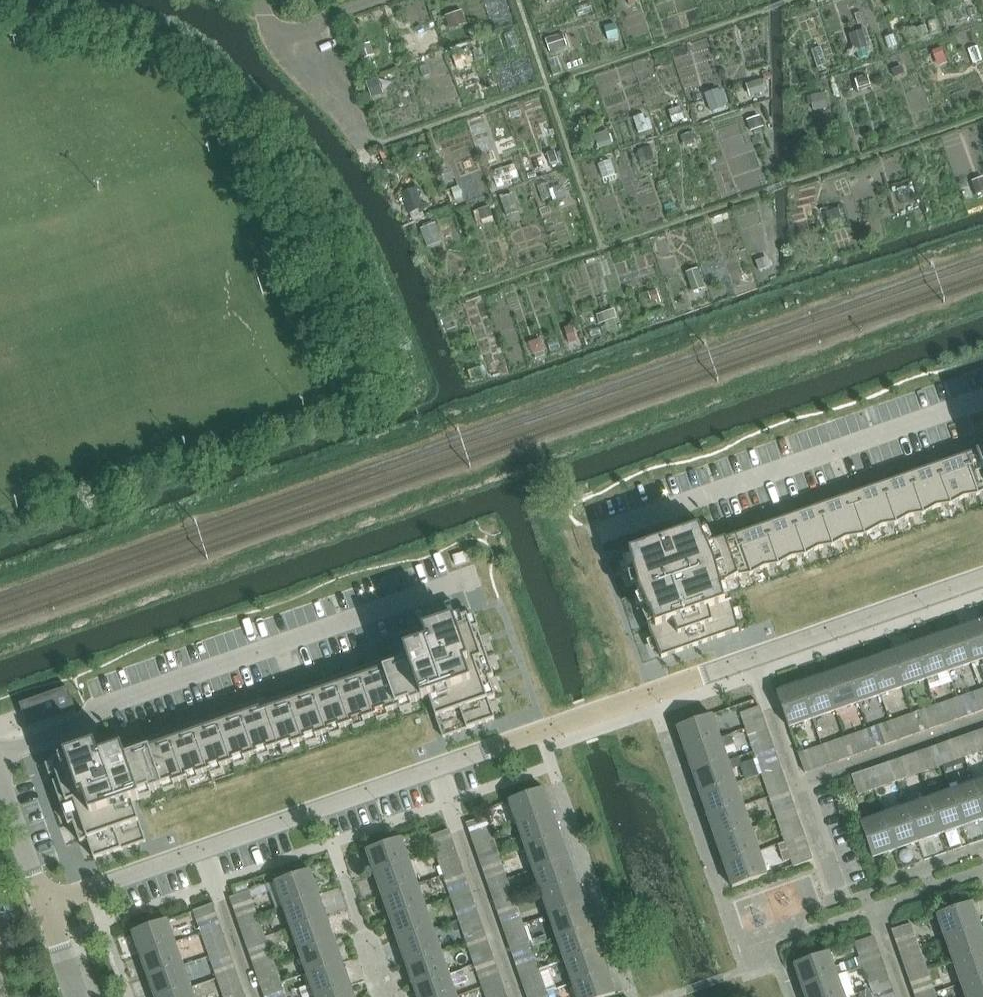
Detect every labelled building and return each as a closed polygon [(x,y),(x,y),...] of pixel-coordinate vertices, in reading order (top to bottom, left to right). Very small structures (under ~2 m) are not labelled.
[(471,13),(465,0),(464,0),(449,6),(455,20),(471,13)] [(936,18),(929,21),(932,31),(939,29),(936,18)] [(926,23),(917,27),(921,37),(930,33),(926,23)] [(894,33),(886,36),(889,47),(898,44),(894,33)] [(978,45),(968,48),(973,63),(982,59),(978,45)] [(942,46),(932,49),(938,67),(948,63),(942,46)] [(709,84),(716,101),(734,94),(727,77),(709,84)] [(826,84),(813,90),(818,100),(831,94),(826,84)] [(745,96),(716,108),(745,177),(761,170),(757,161),(767,157),(751,118),(753,117),(745,96)] [(506,171),(522,166),(519,153),(502,157),(506,171)] [(407,213),(420,208),(414,190),(400,195),(407,213)] [(431,237),(447,231),(440,210),(424,215),(431,237)] [(765,266),(759,249),(741,255),(746,272),(765,266)] [(603,311),(621,308),(620,299),(602,301),(603,311)] [(624,556),(641,592),(651,631),(662,657),(740,630),(733,602),(727,583),(738,577),(753,574),(766,567),(780,565),(793,558),(807,555),(820,548),(834,546),(847,539),(866,536),(883,526),(898,524),(911,517),(925,514),(938,507),(952,505),(965,498),(979,495),(982,493),(982,449),(713,543),(707,527),(624,556)] [(96,746),(52,762),(59,781),(54,783),(69,825),(74,823),(81,843),(88,840),(95,858),(95,860),(147,841),(146,841),(133,802),(140,800),(140,799),(139,796),(291,743),(292,746),(422,700),(422,702),(430,699),(443,737),(444,738),(495,720),(495,719),(489,700),(496,698),(489,678),(495,676),(480,634),(475,636),(468,616),(424,632),(426,637),(428,643),(405,651),(406,655),(267,704),(266,701),(123,750),(123,749),(100,757),(96,746)] [(982,621),(959,629),(972,664),(982,660),(982,661),(982,624),(982,621)] [(949,672),(972,664),(959,629),(937,637),(949,672)] [(926,679),(949,672),(937,637),(914,645),(926,679)] [(904,687),(926,679),(914,645),(891,653),(904,687)] [(881,695),(904,687),(891,653),(869,661),(881,695)] [(858,703),(881,695),(869,661),(846,668),(858,703)] [(836,711),(858,703),(846,668),(823,676),(836,711)] [(813,719),(836,711),(823,676),(801,684),(813,719)] [(789,727),(813,719),(801,684),(777,692),(789,727)] [(69,687),(28,702),(21,704),(22,709),(29,728),(77,711),(69,687)] [(965,696),(952,700),(953,703),(968,710),(973,699),(965,696)] [(982,711),(982,704),(973,699),(968,710),(975,713),(982,711)] [(762,724),(766,723),(761,707),(742,713),(742,714),(762,724)] [(920,712),(907,716),(908,719),(922,726),(927,715),(920,712)] [(685,751),(686,751),(721,739),(713,715),(678,727),(684,745),(683,745),(685,751)] [(930,729),(943,725),(942,721),(927,715),(922,726),(930,729)] [(875,727),(862,732),(863,735),(877,742),(882,731),(875,727)] [(885,745),(897,741),(896,737),(882,731),(877,742),(885,745)] [(954,755),(961,741),(960,738),(947,742),(943,750),(954,755)] [(693,774),(694,773),(729,761),(721,739),(686,751),(692,768),(691,768),(693,774)] [(830,743),(816,748),(817,751),(832,757),(837,747),(830,743)] [(770,752),(755,745),(753,746),(757,759),(764,762),(770,752)] [(840,761),(852,757),(851,753),(837,747),(832,757),(840,761)] [(943,750),(936,764),(937,767),(950,762),(954,755),(943,750)] [(764,762),(778,770),(782,768),(778,756),(770,752),(764,762)] [(909,771),(916,757),(915,754),(902,758),(898,765),(909,771)] [(701,796),(702,796),(736,784),(729,761),(694,773),(700,790),(699,791),(701,796)] [(898,765),(891,779),(892,783),(905,778),(909,771),(898,765)] [(853,775),(859,794),(860,794),(871,773),(870,769),(853,775)] [(975,783),(952,791),(965,826),(982,820),(982,821),(982,806),(975,783)] [(708,819),(709,819),(744,807),(736,784),(702,796),(707,813),(706,813),(708,819)] [(545,788),(510,800),(518,824),(553,812),(548,797),(549,796),(547,791),(546,791),(545,788)] [(785,797),(771,790),(768,791),(773,804),(780,808),(785,797)] [(965,827),(965,826),(952,791),(930,799),(942,834),(959,828),(960,829),(965,827)] [(780,808),(794,815),(797,814),(793,801),(785,797),(780,808)] [(942,835),(942,834),(930,799),(907,807),(919,842),(936,836),(937,837),(942,835)] [(716,842),(717,841),(752,829),(744,807),(709,819),(715,836),(714,836),(716,842)] [(920,843),(919,842),(907,807),(885,815),(897,850),(914,844),(914,845),(920,843)] [(518,824),(526,847),(561,835),(555,817),(556,817),(554,811),(553,812),(518,824)] [(897,851),(897,850),(885,815),(861,823),(873,858),(891,852),(892,853),(897,851)] [(467,824),(473,840),(476,839),(486,817),(467,824)] [(431,837),(452,848),(456,846),(450,829),(431,836),(431,837)] [(724,864),(725,864),(760,852),(752,829),(717,841),(723,859),(722,859),(724,864)] [(526,847),(534,869),(569,857),(563,840),(564,840),(562,834),(561,835),(526,847)] [(801,843),(787,836),(784,837),(789,850),(796,853),(801,843)] [(374,874),(375,874),(410,862),(402,838),(367,850),(373,868),(372,869),(374,874)] [(801,843),(796,853),(810,861),(813,860),(809,847),(801,843)] [(502,863),(497,850),(494,851),(488,865),(499,870),(502,863)] [(760,852),(725,864),(730,879),(729,880),(731,885),(732,885),(733,888),(768,875),(760,852)] [(534,869),(542,892),(576,880),(571,863),(572,862),(570,857),(569,857),(534,869)] [(383,896),(418,884),(410,862),(375,874),(381,891),(380,891),(382,897),(383,896)] [(484,873),(489,886),(492,885),(499,870),(488,865),(484,873)] [(459,875),(445,868),(442,869),(447,882),(454,886),(459,875)] [(284,906),(319,894),(313,878),(314,878),(312,872),(311,873),(310,870),(276,882),(284,906)] [(454,886),(468,893),(471,892),(467,879),(459,875),(454,886)] [(542,892),(550,915),(584,902),(578,885),(579,885),(578,879),(576,880),(542,892)] [(418,884),(383,896),(389,914),(388,914),(390,919),(391,919),(426,907),(418,884)] [(292,928),(326,916),(320,899),(321,899),(320,893),(319,894),(284,906),(292,928)] [(518,908),(513,895),(510,896),(504,911),(514,916),(518,908)] [(230,898),(235,911),(242,915),(248,904),(234,897),(230,898)] [(550,915),(557,937),(592,925),(586,908),(587,908),(585,902),(584,902),(550,915)] [(972,902),(937,914),(946,938),(980,926),(972,902)] [(218,917),(213,904),(210,905),(204,919),(215,924),(218,917)] [(242,915),(256,922),(259,921),(255,908),(248,904),(242,915)] [(399,942),(434,930),(426,907),(391,919),(397,936),(396,937),(398,942),(399,942)] [(500,918),(504,931),(508,930),(514,916),(504,911),(500,918)] [(475,921),(461,913),(458,914),(463,927),(470,931),(475,921)] [(300,951),(334,939),(328,922),(329,921),(327,916),(326,916),(292,928),(300,951)] [(200,927),(205,940),(208,939),(215,924),(204,919),(200,927)] [(133,932),(141,955),(176,943),(168,920),(133,932)] [(470,931),(484,938),(487,937),(483,924),(475,921),(470,931)] [(557,937),(565,960),(600,948),(594,931),(595,930),(593,925),(592,925),(557,937)] [(954,961),(982,950),(982,933),(980,926),(946,938),(954,961)] [(892,930),(897,943),(904,947),(909,936),(895,929),(892,930)] [(434,930),(399,942),(405,959),(404,959),(406,965),(407,964),(442,952),(434,930)] [(282,932),(265,938),(266,938),(269,949),(286,943),(282,932)] [(543,936),(529,941),(531,946),(545,942),(543,936)] [(865,952),(876,957),(879,949),(875,936),(872,937),(865,952)] [(904,947),(918,954),(921,953),(917,940),(909,936),(904,947)] [(307,974),(342,962),(336,944),(337,944),(335,938),(334,939),(300,951),(307,974)] [(531,946),(529,941),(526,942),(519,956),(530,961),(533,954),(531,946)] [(149,978),(184,966),(176,943),(141,955),(149,978)] [(250,943),(246,944),(251,957),(258,961),(264,950),(250,943)] [(565,960),(573,983),(608,970),(602,953),(603,953),(601,947),(600,948),(565,960)] [(234,963),(230,950),(226,951),(220,965),(231,970),(234,963)] [(258,961),(272,968),(275,967),(271,954),(264,950),(258,961)] [(954,961),(962,983),(982,976),(982,950),(954,961)] [(415,987),(449,975),(442,952),(407,964),(413,982),(412,982),(414,987),(415,987)] [(802,988),(803,988),(838,976),(830,952),(795,964),(801,982),(800,983),(802,988)] [(862,959),(866,972),(869,971),(876,957),(865,952),(862,959)] [(516,964),(520,976),(523,975),(530,961),(519,956),(516,964)] [(860,957),(852,960),(855,967),(863,965),(860,957)] [(491,966),(477,959),(474,960),(478,973),(485,976),(491,966)] [(315,996),(350,984),(344,967),(345,967),(343,961),(342,962),(307,974),(311,985),(315,996)] [(216,973),(221,986),(224,985),(231,970),(220,965),(216,973)] [(192,989),(184,966),(149,978),(156,996),(168,996),(192,989)] [(485,976),(499,984),(503,982),(498,970),(491,966),(485,976)] [(573,983),(578,996),(608,996),(616,994),(610,976),(611,976),(609,970),(608,970),(573,983)] [(925,982),(911,974),(908,975),(913,989),(920,992),(925,982)] [(449,975),(415,987),(418,996),(457,996),(449,975)] [(838,976),(803,988),(806,996),(845,996),(838,976)] [(962,983),(966,996),(982,996),(982,976),(962,983)] [(891,981),(887,983),(881,996),(894,996),(895,994),(891,981)] [(929,996),(937,996),(933,985),(925,982),(920,992),(929,996)] [(352,990),(353,989),(351,984),(350,984),(315,996),(316,996),(355,996),(352,990)] [(301,988),(304,996),(313,996),(315,996),(311,985),(301,988)] [(545,986),(542,987),(537,996),(549,996),(545,986)] [(265,988),(262,989),(265,996),(278,996),(279,995),(265,988)] [(192,989),(168,996),(195,996),(192,989)]
